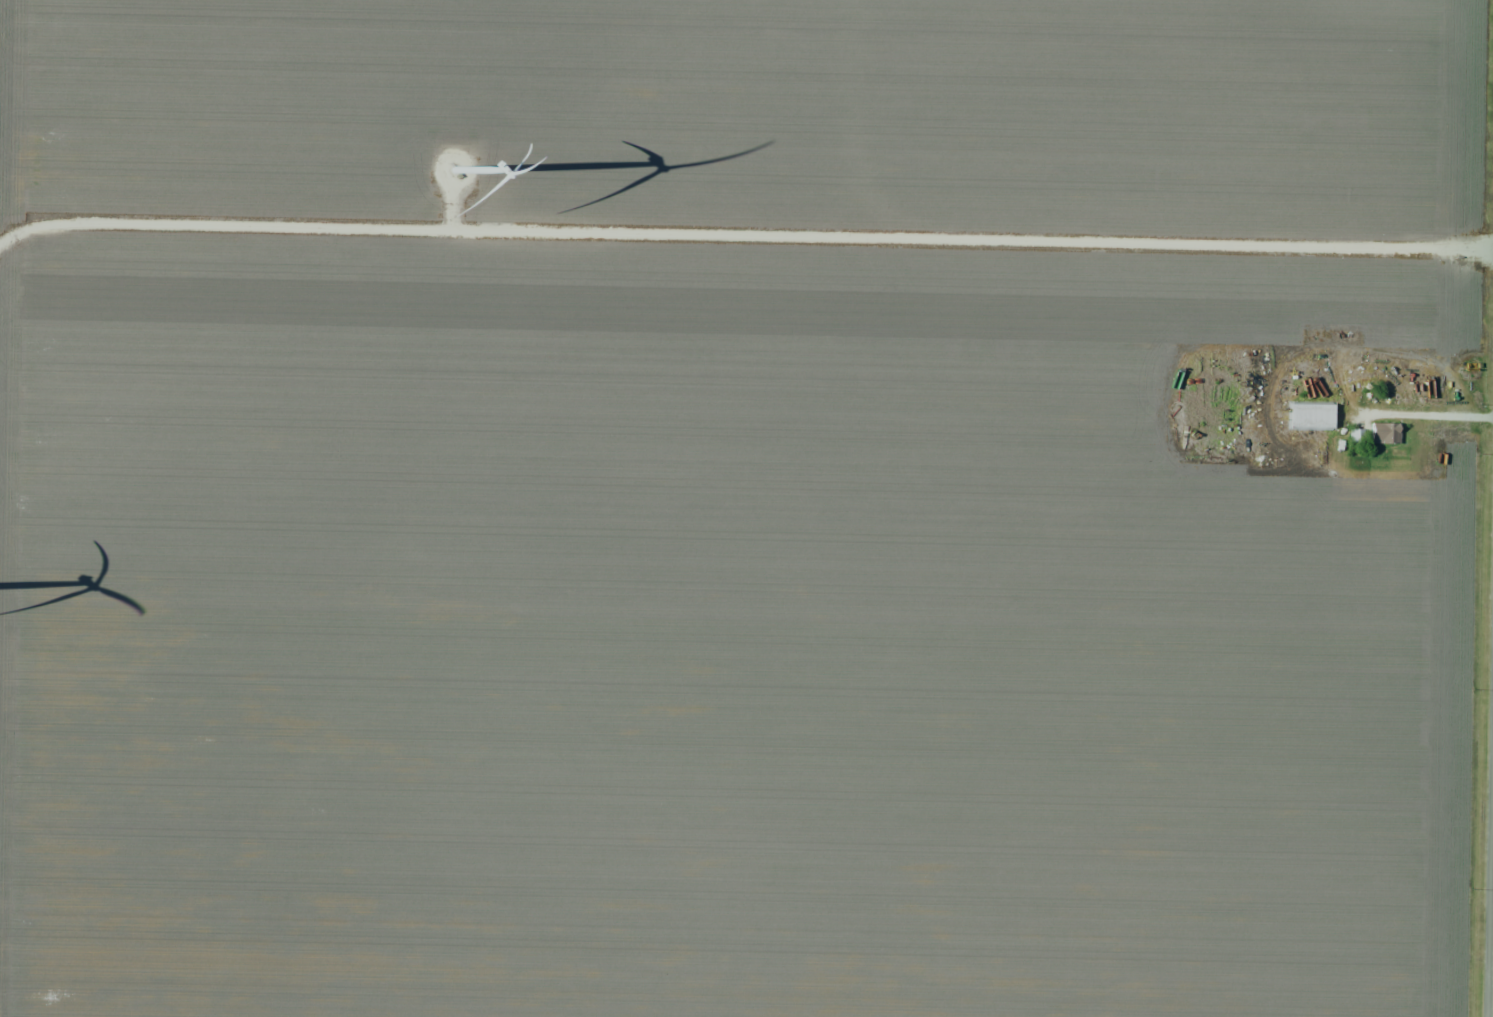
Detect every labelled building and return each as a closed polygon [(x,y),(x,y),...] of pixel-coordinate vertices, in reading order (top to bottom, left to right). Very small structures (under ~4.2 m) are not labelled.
[(1284,428),(1328,428),(1328,403),(1284,403),(1284,428)] [(1368,423),(1368,444),(1396,444),(1396,423),(1368,423)]
